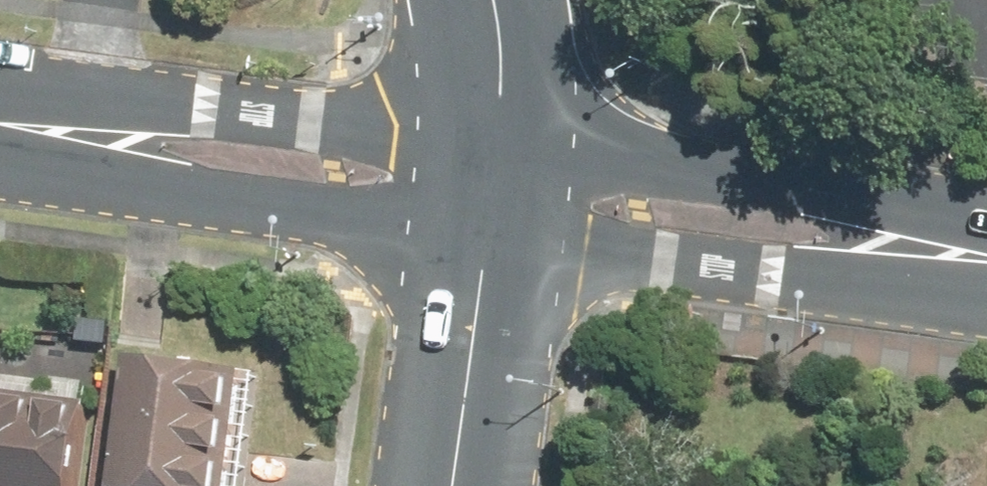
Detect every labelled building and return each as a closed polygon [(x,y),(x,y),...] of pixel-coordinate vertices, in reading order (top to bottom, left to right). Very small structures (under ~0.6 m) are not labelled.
[(251,360),(112,351),(103,485),(243,485),(251,360)] [(94,381),(0,373),(0,485),(85,485),(94,381)]
